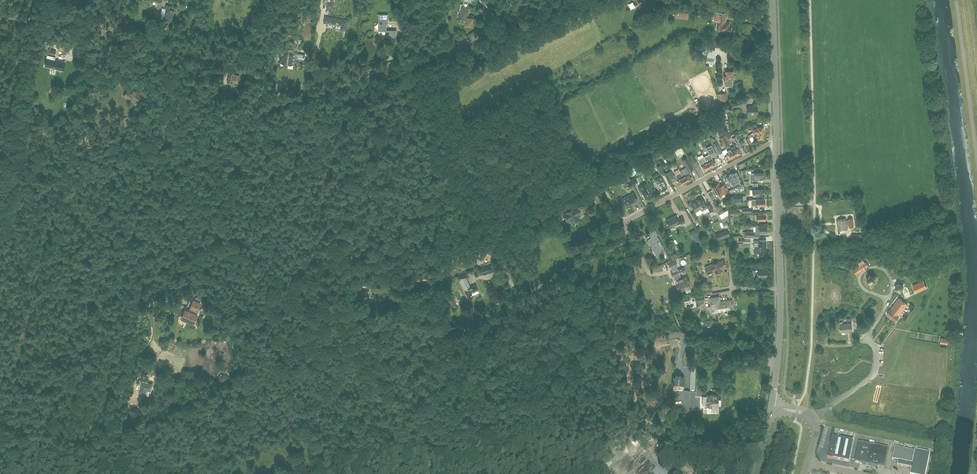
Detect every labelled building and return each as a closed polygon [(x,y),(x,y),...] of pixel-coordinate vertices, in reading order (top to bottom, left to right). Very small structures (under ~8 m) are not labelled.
[(333,1),(331,1),(331,0),(323,0),(323,4),(326,4),(326,7),(332,8),(333,1)] [(171,24),(174,11),(172,10),(173,6),(166,5),(165,9),(167,9),(163,22),(171,24)] [(473,18),(468,17),(469,9),(466,9),(466,7),(463,7),(462,9),(461,15),(460,15),(459,22),(466,23),(466,25),(472,26),(473,18)] [(676,13),(675,16),(685,17),(685,14),(687,14),(688,9),(678,8),(677,13),(676,13)] [(719,21),(718,31),(725,32),(725,31),(730,32),(730,31),(732,31),(732,27),(730,27),(731,26),(729,26),(730,22),(726,22),(726,14),(726,13),(720,12),(719,21)] [(386,30),(386,21),(388,21),(388,14),(378,14),(378,30),(386,30)] [(347,20),(325,17),(324,23),(327,24),(327,28),(333,29),(333,24),(341,25),(340,30),(346,31),(347,20)] [(294,65),(296,54),(293,53),(294,50),(288,49),(287,53),(282,52),(280,63),(294,65)] [(706,62),(714,62),(715,50),(707,49),(706,62)] [(62,61),(55,59),(56,56),(48,54),(47,58),(46,57),(44,66),(51,67),(51,68),(55,69),(55,68),(60,69),(62,61)] [(232,83),(233,81),(238,82),(241,74),(240,74),(241,72),(231,70),(228,82),(232,83)] [(726,75),(725,75),(725,80),(728,80),(728,86),(732,86),(732,80),(733,80),(733,70),(726,70),(726,75)] [(118,77),(114,82),(124,88),(127,82),(118,77)] [(132,90),(129,88),(124,96),(129,100),(131,98),(137,102),(142,94),(134,88),(132,90)] [(727,92),(720,93),(717,94),(719,100),(721,100),(721,101),(729,99),(727,92)] [(723,112),(719,114),(719,116),(714,118),(717,123),(727,118),(727,112),(723,114),(723,112)] [(719,126),(735,155),(740,153),(737,147),(735,148),(734,145),(731,147),(726,139),(731,136),(724,123),(719,126)] [(735,155),(719,126),(722,132),(718,134),(720,137),(719,137),(724,145),(728,152),(726,153),(727,155),(725,156),(727,160),(735,155)] [(711,140),(720,157),(721,156),(721,158),(724,156),(722,152),(722,151),(717,141),(716,141),(715,138),(711,140)] [(696,161),(692,153),(688,155),(692,163),(696,161)] [(709,153),(703,156),(709,167),(715,164),(712,158),(711,159),(710,157),(711,156),(709,153)] [(709,167),(703,156),(698,159),(703,170),(709,167)] [(694,169),(687,157),(682,160),(688,172),(694,169)] [(682,175),(685,181),(691,178),(688,173),(686,173),(684,170),(682,171),(681,168),(677,170),(679,173),(680,172),(682,175)] [(674,177),(670,170),(666,173),(669,179),(674,177)] [(735,170),(730,172),(736,184),(740,191),(741,191),(740,188),(744,186),(740,178),(739,178),(739,177),(735,170)] [(763,177),(763,170),(754,171),(754,173),(751,173),(751,180),(758,180),(758,177),(763,177)] [(726,173),(722,175),(725,181),(728,179),(732,186),(736,184),(730,172),(727,174),(726,173)] [(655,179),(661,190),(667,187),(661,175),(655,179)] [(685,181),(682,175),(676,178),(679,184),(685,181)] [(634,186),(631,179),(629,180),(629,179),(626,181),(630,188),(634,186)] [(711,186),(715,193),(717,192),(719,196),(727,191),(727,190),(723,184),(721,185),(719,182),(711,186)] [(645,198),(652,195),(646,183),(638,187),(640,191),(641,191),(645,198)] [(716,198),(711,190),(707,192),(712,201),(716,198)] [(589,195),(589,196),(583,200),(585,205),(599,197),(596,191),(589,195)] [(621,197),(625,204),(637,198),(633,191),(621,197)] [(700,196),(695,199),(700,208),(702,211),(708,207),(709,210),(712,209),(709,203),(706,204),(706,205),(705,206),(705,205),(700,196)] [(700,208),(695,199),(690,202),(695,210),(700,208)] [(579,211),(575,205),(563,212),(567,218),(570,217),(572,219),(578,215),(576,213),(579,211)] [(725,217),(733,213),(731,209),(722,212),(725,217)] [(682,215),(677,217),(675,214),(666,219),(669,226),(679,221),(680,223),(684,221),(682,215)] [(845,218),(836,219),(838,230),(847,229),(846,225),(849,224),(849,227),(854,226),(852,218),(848,218),(848,220),(846,220),(845,218)] [(743,231),(743,236),(744,236),(759,236),(759,233),(766,233),(766,226),(758,226),(758,225),(755,225),(755,231),(743,231)] [(651,236),(647,238),(651,245),(651,246),(656,255),(664,251),(662,247),(663,246),(656,234),(657,233),(654,228),(648,231),(651,236)] [(765,253),(765,240),(758,240),(754,240),(754,246),(758,246),(758,248),(758,249),(757,249),(756,249),(755,250),(754,251),(754,252),(754,253),(759,253),(765,253)] [(490,244),(481,248),(483,252),(486,251),(486,253),(493,250),(490,244)] [(464,265),(465,265),(465,267),(471,266),(477,262),(473,258),(472,258),(469,258),(464,259),(464,261),(463,261),(464,265)] [(710,265),(703,267),(705,274),(713,271),(713,273),(721,271),(720,270),(724,268),(721,261),(718,263),(717,262),(710,264),(710,265)] [(856,274),(859,272),(868,266),(865,261),(853,270),(855,272),(856,274)] [(687,282),(685,275),(679,277),(677,273),(683,270),(682,266),(669,271),(671,275),(672,275),(674,280),(675,279),(676,283),(674,284),(675,288),(681,286),(681,285),(687,282)] [(412,283),(428,279),(427,273),(411,277),(412,283)] [(465,273),(457,277),(469,299),(473,297),(471,293),(478,290),(475,284),(471,286),(466,277),(467,276),(465,273)] [(923,280),(912,285),(916,292),(926,287),(923,280)] [(903,285),(898,283),(895,288),(900,291),(903,285)] [(728,308),(727,299),(720,300),(720,296),(709,297),(710,306),(708,306),(709,311),(711,311),(712,313),(718,312),(717,310),(728,308)] [(907,304),(899,298),(887,314),(896,321),(899,316),(907,304)] [(185,309),(181,318),(193,323),(197,314),(196,314),(200,303),(193,300),(189,311),(185,309)] [(852,331),(851,323),(844,324),(840,324),(841,332),(852,331)] [(225,373),(222,373),(219,376),(219,380),(221,383),(225,383),(228,380),(228,376),(225,373)] [(695,398),(695,391),(682,390),(683,378),(681,378),(681,376),(675,376),(675,378),(674,378),(673,400),(682,401),(681,421),(690,421),(691,408),(703,408),(703,410),(717,410),(717,404),(720,404),(720,400),(717,400),(718,396),(716,396),(716,395),(715,395),(711,395),(708,395),(707,398),(695,398)] [(152,384),(138,380),(136,388),(138,388),(137,393),(146,395),(147,391),(150,392),(152,384)] [(232,389),(222,394),(224,400),(235,396),(232,389)] [(207,417),(211,407),(204,405),(201,415),(207,417)] [(843,438),(832,435),(828,457),(839,459),(843,438)] [(855,462),(884,468),(888,448),(859,442),(855,462)] [(895,447),(892,459),(898,461),(897,465),(911,468),(910,473),(925,473),(930,451),(915,448),(915,451),(895,447)] [(654,467),(648,462),(637,473),(651,473),(648,472),(654,467)]
